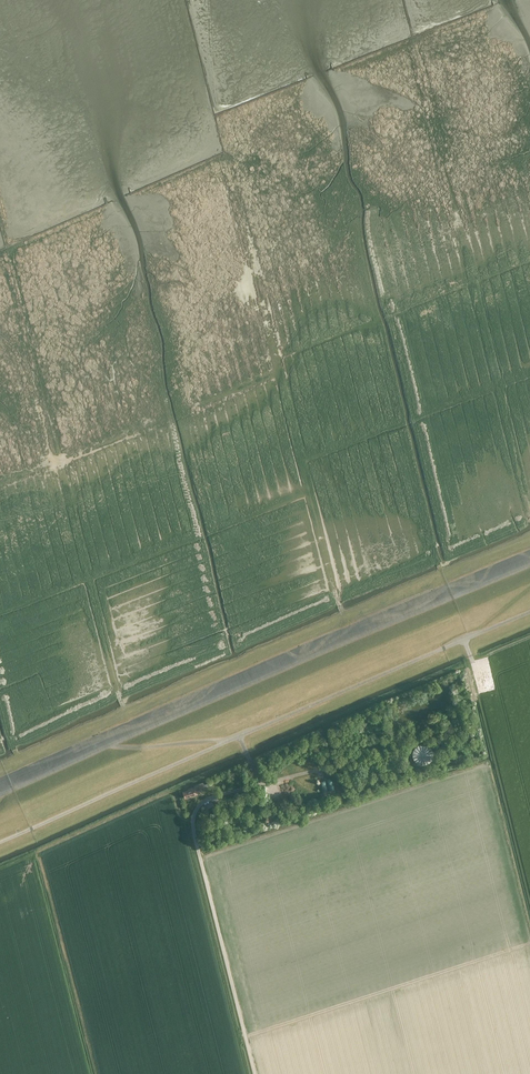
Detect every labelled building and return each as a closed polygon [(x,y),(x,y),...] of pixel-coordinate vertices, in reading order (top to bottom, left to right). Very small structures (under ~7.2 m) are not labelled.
[(424,743),(423,743),(422,743),(421,743),(420,743),(419,744),(418,744),(417,745),(416,745),(415,746),(415,747),(414,747),(414,748),(413,749),(413,750),(413,751),(412,752),(412,753),(412,754),(412,755),(413,756),(413,757),(413,758),(414,759),(414,760),(415,760),(415,761),(416,762),(417,762),(418,763),(419,763),(420,764),(421,764),(422,764),(423,764),(424,764),(425,764),(426,764),(426,763),(427,763),(428,763),(429,762),(430,762),(430,761),(431,760),(432,759),(432,758),(433,757),(433,756),(433,755),(433,754),(433,753),(433,752),(433,751),(433,750),(432,749),(432,748),(432,747),(431,747),(430,746),(430,745),(429,745),(428,744),(427,744),(426,744),(426,743),(425,743),(424,743)] [(323,792),(324,798),(336,795),(331,777),(326,779),(329,790),(328,790),(325,779),(319,781),(322,792),(323,792)] [(205,788),(203,782),(194,785),(195,787),(188,789),(188,790),(183,791),(185,798),(197,794),(196,791),(205,788)] [(204,806),(207,812),(215,807),(211,801),(204,806)]
